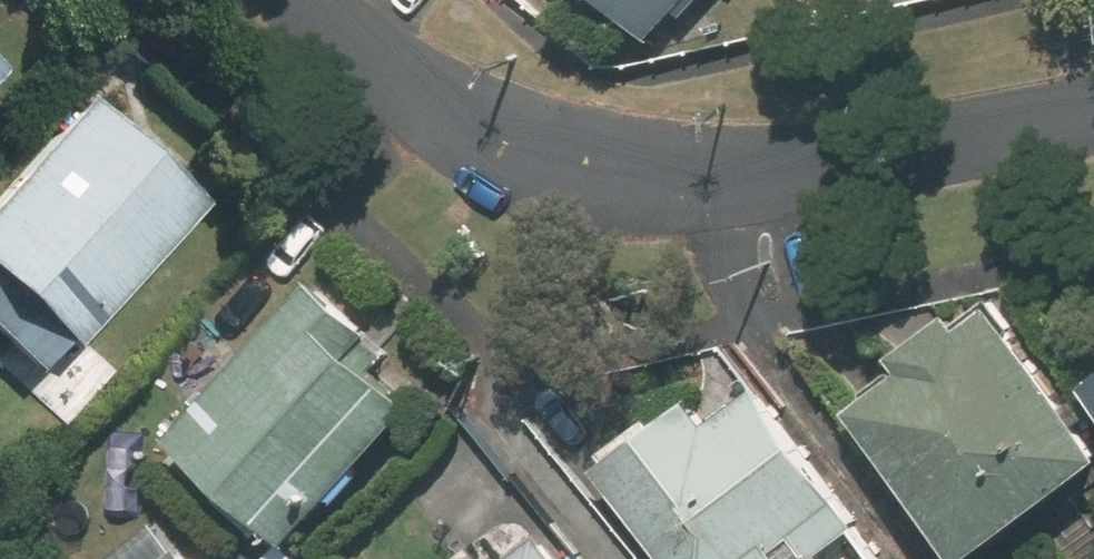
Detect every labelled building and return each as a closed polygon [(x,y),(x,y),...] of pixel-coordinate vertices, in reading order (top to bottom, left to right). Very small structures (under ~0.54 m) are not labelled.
[(664,33),(695,0),(629,0),(664,33)] [(84,91),(0,189),(0,338),(50,381),(207,197),(84,91)] [(378,361),(403,335),(330,266),(173,432),(296,549),(429,409),(378,361)] [(865,406),(987,558),(1093,472),(1093,421),(997,300),(970,322),(956,305),(900,349),(914,367),(865,406)] [(771,383),(718,425),(693,394),(604,464),(679,558),(886,558),(863,531),(878,519),(771,383)] [(534,516),(481,558),(569,558),(534,516)] [(181,519),(131,558),(213,558),(181,519)]
